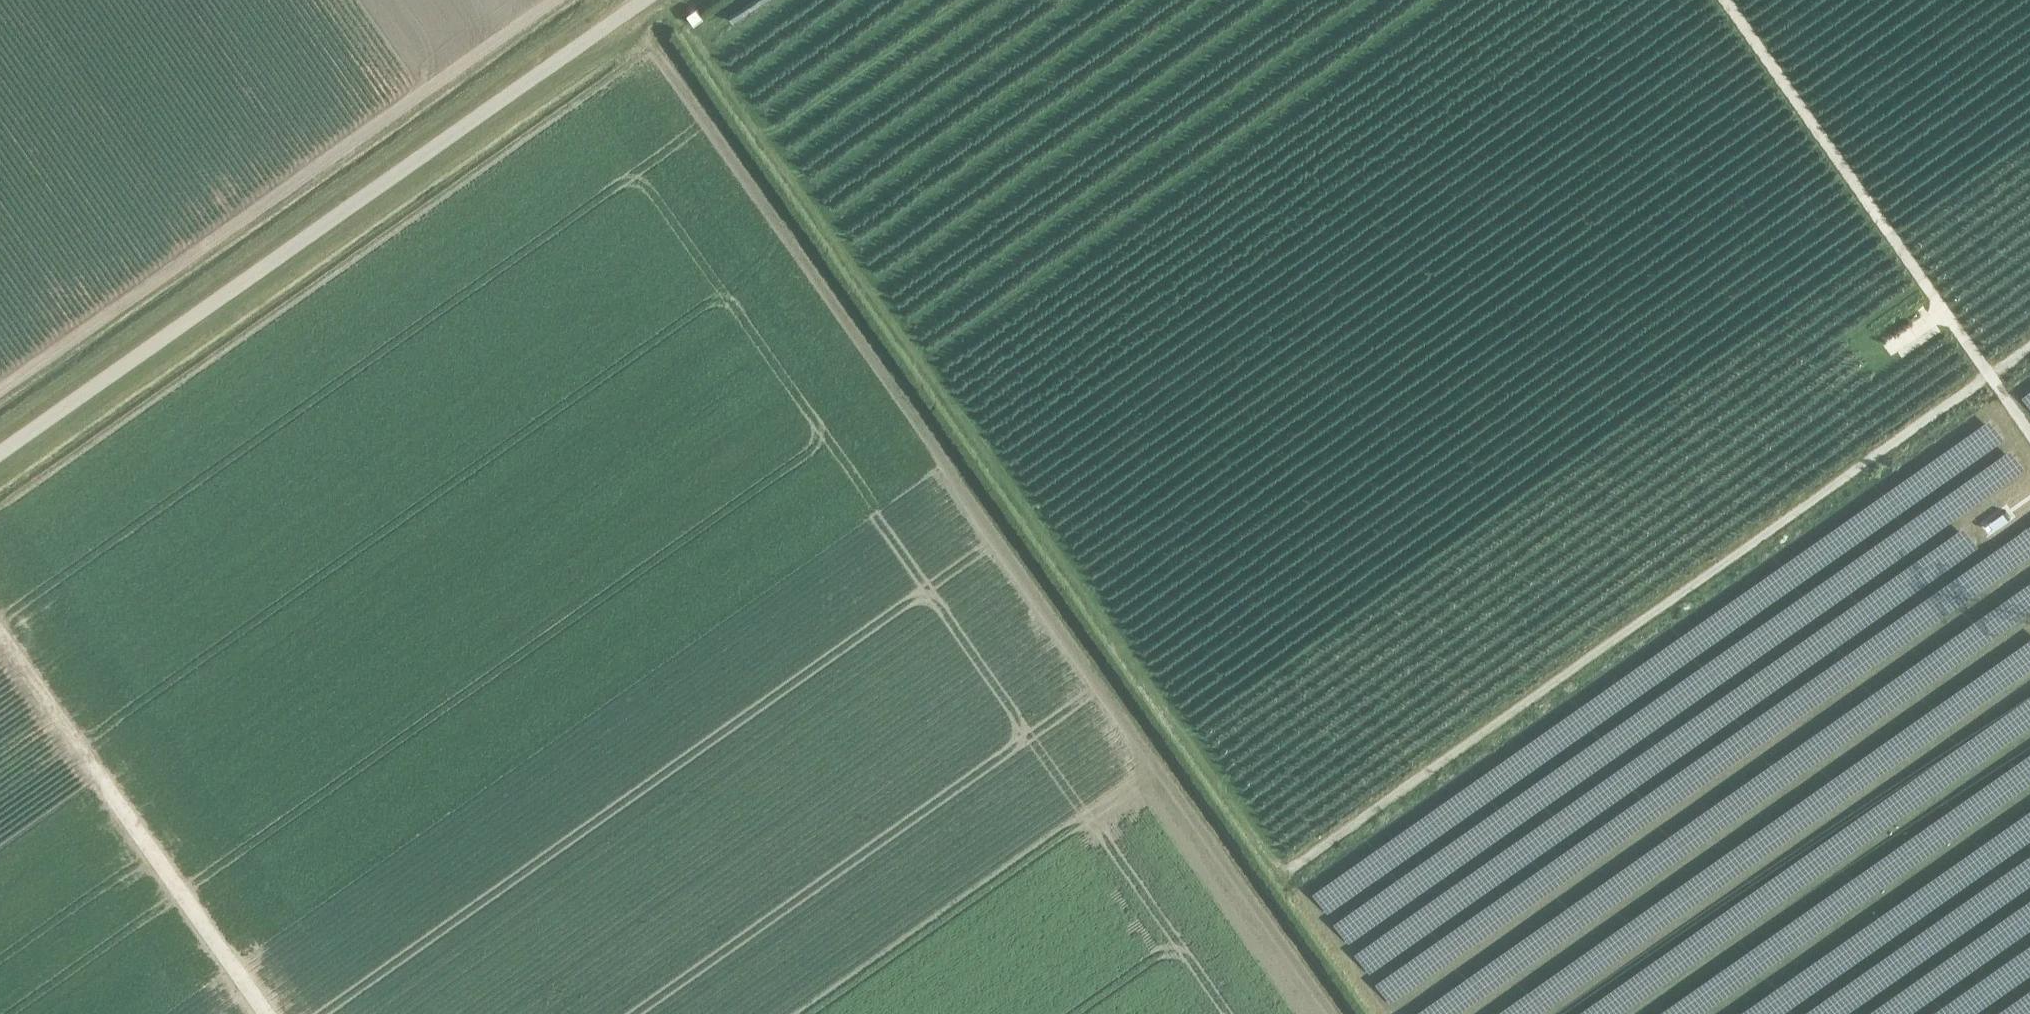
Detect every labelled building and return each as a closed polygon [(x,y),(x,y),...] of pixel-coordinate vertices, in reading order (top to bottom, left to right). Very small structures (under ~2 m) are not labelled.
[(2004,512),(1990,522),(1995,528),(2009,518),(2004,512)]
